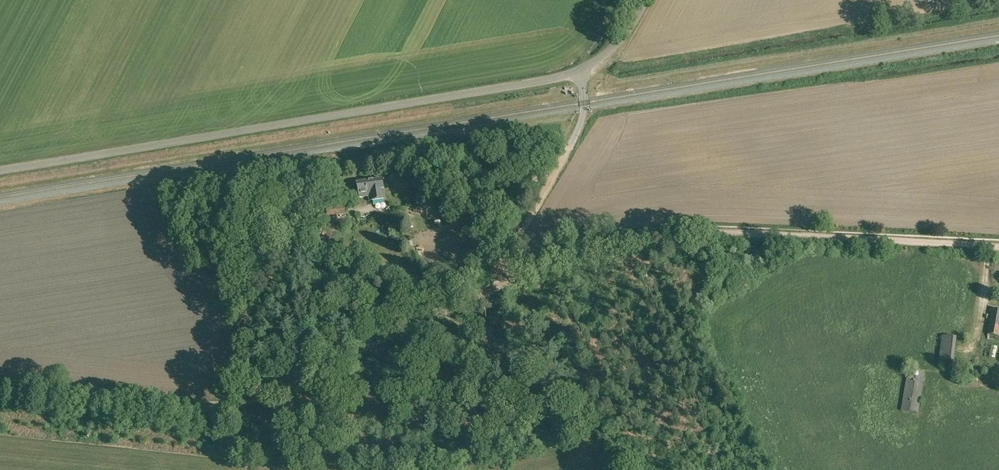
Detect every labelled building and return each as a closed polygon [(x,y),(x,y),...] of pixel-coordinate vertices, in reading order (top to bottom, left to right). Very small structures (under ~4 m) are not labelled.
[(369,196),(369,201),(385,199),(382,179),(358,182),(360,198),(369,196)] [(328,206),(329,216),(349,214),(347,204),(328,206)] [(998,336),(998,310),(992,309),(987,334),(998,336)] [(939,360),(954,361),(957,337),(942,336),(939,360)] [(988,357),(995,359),(998,347),(991,346),(988,357)] [(901,410),(918,414),(925,374),(908,371),(901,410)]
